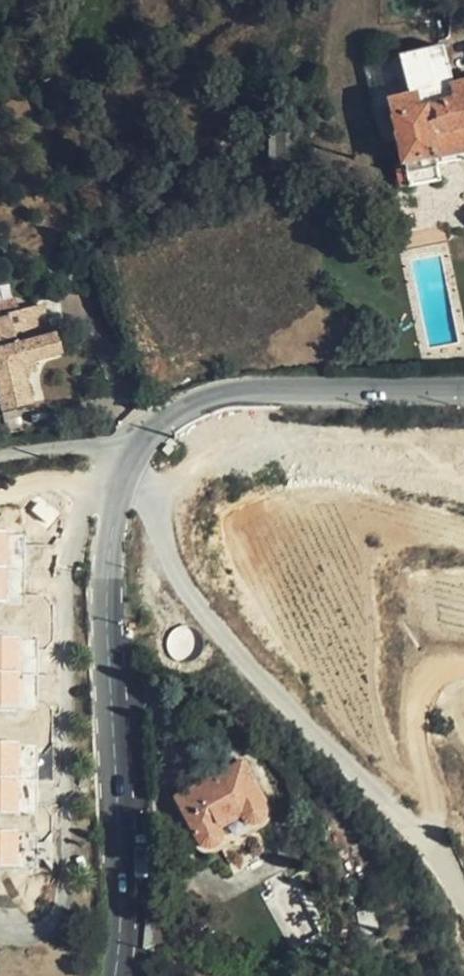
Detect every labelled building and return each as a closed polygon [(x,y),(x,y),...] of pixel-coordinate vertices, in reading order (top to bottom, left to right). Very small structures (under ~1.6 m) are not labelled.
[(449,91),(439,51),(400,61),(409,103),(391,108),(410,190),(442,182),(439,169),(463,161),(463,87),(449,91)] [(18,312),(13,299),(0,304),(0,319),(18,312)] [(18,312),(0,319),(0,406),(2,411),(30,401),(20,367),(61,352),(45,304),(18,312)] [(39,671),(31,671),(31,635),(0,635),(0,708),(40,707),(39,671)] [(266,815),(242,769),(174,805),(200,852),(206,855),(213,855),(219,851),(223,846),(223,838),(221,833),(242,824),(245,828),(251,830),(259,829),(263,825),(266,821),(266,815)] [(381,938),(375,914),(357,917),(363,942),(381,938)]
